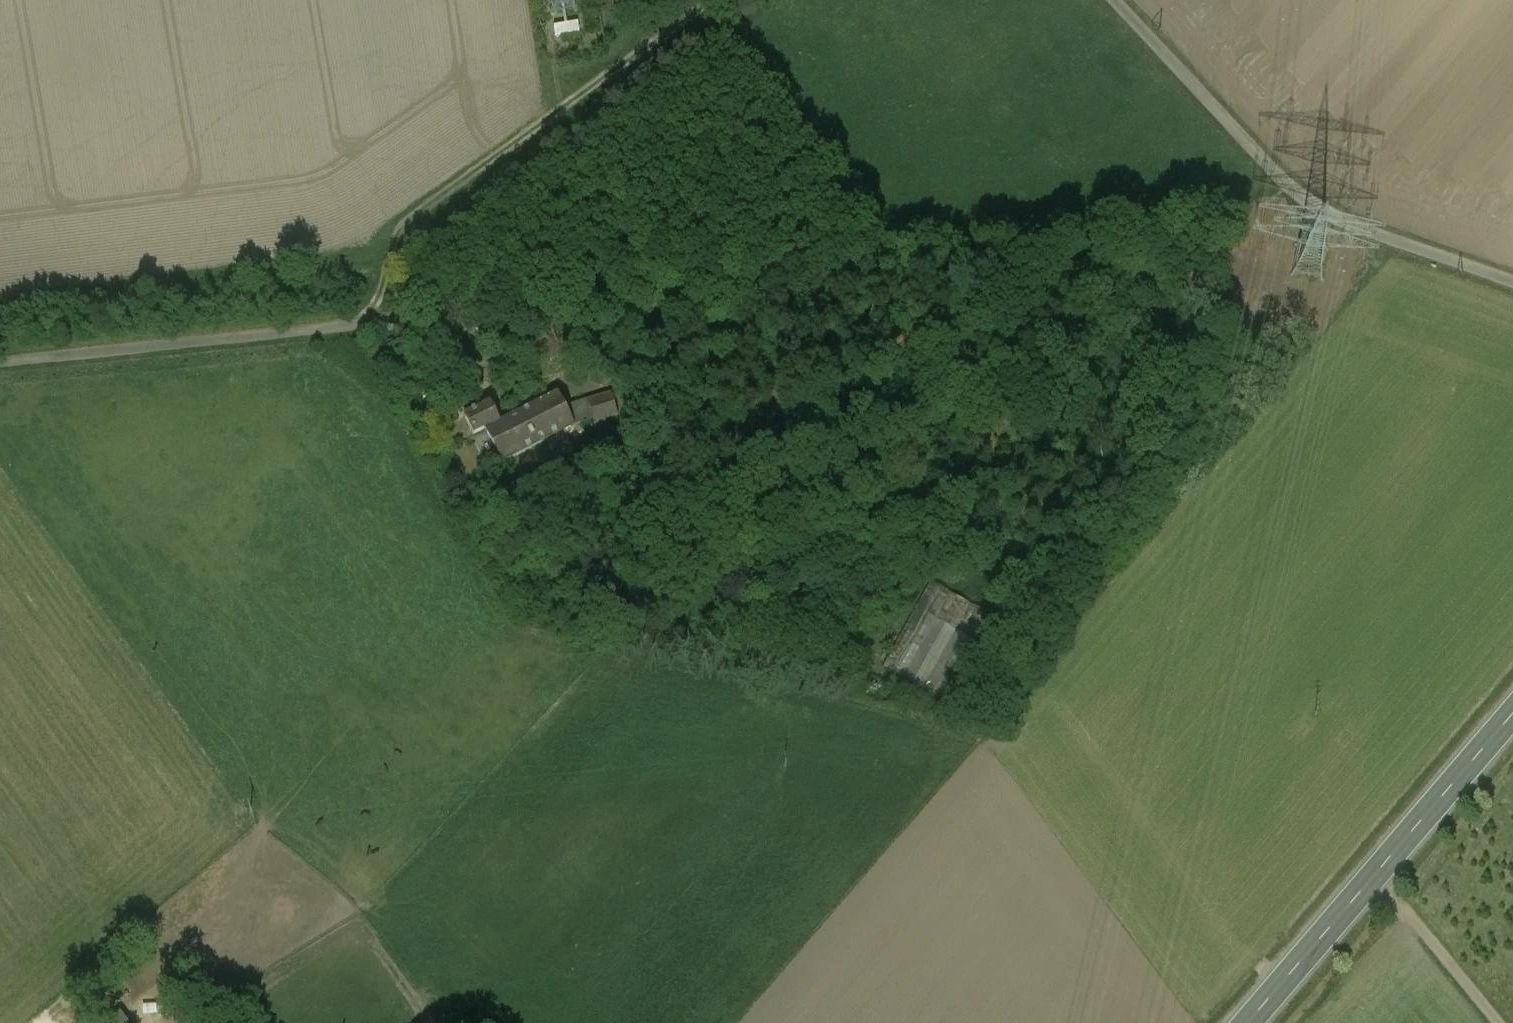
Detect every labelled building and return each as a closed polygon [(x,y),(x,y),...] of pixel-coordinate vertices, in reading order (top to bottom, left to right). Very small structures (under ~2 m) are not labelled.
[(558,34),(587,29),(585,18),(556,24),(558,34)] [(611,394),(588,401),(594,421),(595,424),(606,420),(618,417),(611,394)] [(563,409),(556,395),(534,406),(500,423),(487,430),(504,463),(573,428),(563,409)] [(588,401),(563,409),(573,428),(594,421),(588,401)] [(490,404),(465,417),(474,436),(487,430),(500,423),(490,404)] [(606,420),(595,424),(598,431),(608,428),(606,420)] [(992,614),(930,582),(884,669),(942,699),(992,614)]
